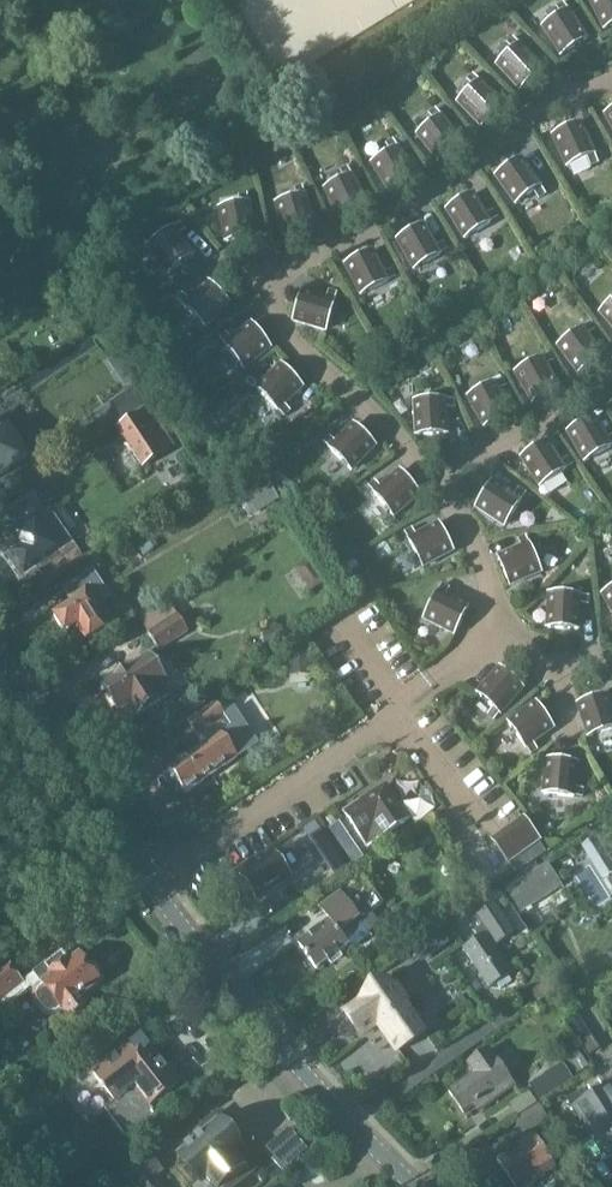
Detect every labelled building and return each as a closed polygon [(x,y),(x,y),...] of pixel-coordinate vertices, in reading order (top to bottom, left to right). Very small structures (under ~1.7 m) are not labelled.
[(604,30),(611,26),(611,0),(589,0),(604,30)] [(543,28),(561,56),(586,40),(568,12),(563,4),(556,8),(561,16),(543,28)] [(497,66),(520,91),(542,70),(519,46),(512,39),(506,44),(513,51),(497,66)] [(458,103),(481,127),(503,107),(479,82),(479,83),(472,76),(467,82),(473,88),(458,103)] [(417,136),(438,162),(462,144),(441,118),(435,110),(429,115),(434,123),(417,136)] [(553,137),(567,168),(586,159),(590,167),(597,164),(594,156),(594,155),(580,125),(553,137)] [(372,164),(389,193),(415,178),(397,149),(392,141),(385,145),(390,153),(372,164)] [(12,168),(18,164),(3,142),(0,144),(0,175),(12,168)] [(496,177),(516,205),(533,192),(538,200),(545,195),(539,188),(540,187),(520,160),(496,177)] [(325,190),(340,220),(367,207),(351,177),(347,168),(340,172),(344,180),(325,190)] [(276,204),(285,237),(314,229),(305,196),(304,197),(302,188),(294,190),(297,199),(276,204)] [(219,210),(226,243),(255,237),(249,204),(248,204),(246,195),(239,197),(240,206),(219,210)] [(472,195),(447,211),(465,240),(490,224),(497,219),(493,212),(486,217),(472,195)] [(149,247),(169,274),(193,257),(178,236),(185,231),(180,224),(173,229),(149,247)] [(398,241),(397,241),(414,271),(440,256),(448,251),(444,244),(436,249),(423,226),(398,241)] [(21,255),(19,262),(23,269),(30,270),(37,266),(38,259),(34,253),(27,251),(21,255)] [(372,252),(345,266),(361,296),(387,283),(387,282),(395,278),(392,271),(384,275),(372,252)] [(228,303),(206,283),(188,301),(182,295),(177,301),(183,307),(205,328),(228,303)] [(301,293),(293,322),(325,331),(334,303),(336,294),(328,292),(326,300),(301,293)] [(600,314),(611,327),(611,303),(600,314)] [(582,329),(558,347),(578,374),(602,357),(587,336),(594,331),(589,324),(582,330),(582,329)] [(270,349),(251,325),(231,341),(226,334),(219,339),(225,346),(243,370),(270,349)] [(515,374),(532,403),(558,389),(545,366),(553,362),(549,355),(541,359),(515,374)] [(302,388),(281,367),(257,390),(277,412),(277,411),(284,418),(289,412),(283,406),(302,388)] [(494,384),(468,398),(484,428),(510,414),(498,391),(506,387),(502,380),(494,384)] [(109,404),(122,423),(152,401),(139,383),(109,404)] [(453,401),(444,401),(415,402),(416,436),(446,435),(445,409),(454,409),(453,401)] [(116,428),(142,469),(177,447),(151,406),(116,428)] [(606,441),(593,418),(568,433),(585,463),(610,448),(610,447),(611,446),(611,437),(606,441)] [(32,457),(10,424),(0,430),(0,477),(32,457)] [(330,451),(351,471),(374,447),(356,429),(353,426),(335,445),(330,439),(324,445),(330,451)] [(528,469),(540,487),(565,471),(564,471),(572,466),(568,460),(560,464),(546,443),(521,459),(528,469)] [(232,490),(249,519),(280,501),(262,472),(232,490)] [(380,489),(374,482),(368,488),(374,494),(393,517),(419,496),(406,481),(399,473),(380,489)] [(518,490),(513,497),(492,483),(476,508),(504,527),(520,502),(525,494),(518,490)] [(17,504),(30,523),(46,513),(33,493),(17,504)] [(1,515),(14,534),(30,523),(17,504),(1,515)] [(13,559),(10,561),(19,574),(22,572),(24,575),(36,567),(46,582),(82,557),(50,510),(46,513),(30,523),(14,534),(12,535),(21,549),(11,556),(13,559)] [(404,534),(409,541),(408,541),(422,568),(452,552),(438,526),(416,538),(411,530),(404,534)] [(149,533),(136,542),(145,555),(158,546),(149,533)] [(498,559),(509,586),(540,573),(529,546),(528,546),(525,538),(518,541),(521,549),(498,559)] [(97,554),(87,561),(92,567),(102,560),(97,554)] [(307,558),(295,566),(311,589),(323,581),(307,558)] [(63,589),(69,599),(72,604),(53,617),(65,634),(73,629),(83,644),(114,623),(101,603),(110,597),(92,570),(67,587),(63,589)] [(438,593),(424,620),(450,633),(454,635),(468,609),(445,597),(449,589),(442,586),(438,593)] [(611,613),(611,590),(602,595),(611,613)] [(588,597),(579,597),(549,595),(547,629),(577,631),(579,605),(587,606),(588,597)] [(156,645),(159,651),(188,633),(168,601),(139,619),(144,626),(156,645)] [(272,631),(262,632),(263,643),(273,642),(272,631)] [(310,675),(308,648),(287,650),(289,676),(310,675)] [(118,713),(129,706),(136,717),(160,701),(161,703),(170,697),(163,686),(167,683),(150,656),(102,687),(118,713)] [(487,716),(494,722),(500,715),(522,689),(500,670),(477,695),(493,709),(487,716)] [(578,706),(588,738),(611,730),(611,714),(606,696),(578,706)] [(204,746),(168,770),(185,794),(237,758),(258,744),(234,710),(225,717),(217,704),(189,723),(199,738),(204,746)] [(532,744),(553,729),(536,705),(508,724),(525,748),(530,756),(537,751),(532,744)] [(577,765),(547,762),(544,795),(573,798),(582,799),(583,791),(574,790),(577,765)] [(344,813),(367,849),(409,820),(399,807),(398,808),(388,794),(378,791),(361,803),(360,802),(344,813)] [(149,810),(141,816),(148,826),(157,819),(149,810)] [(326,820),(331,827),(339,822),(334,814),(326,820)] [(523,818),(491,841),(508,864),(537,843),(539,841),(523,818)] [(321,830),(308,838),(316,850),(329,841),(321,830)] [(601,837),(611,854),(611,830),(601,837)] [(596,838),(582,847),(584,850),(593,864),(607,855),(596,838)] [(276,852),(284,863),(299,853),(291,841),(276,852)] [(329,841),(316,850),(326,864),(338,856),(329,841)] [(537,843),(508,864),(515,873),(543,853),(537,843)] [(241,878),(256,899),(286,879),(312,861),(304,849),(299,853),(284,863),(282,865),(275,855),(241,878)] [(593,864),(603,881),(611,875),(611,862),(607,855),(593,864)] [(338,856),(326,864),(333,875),(345,867),(338,856)] [(505,885),(509,892),(541,871),(536,864),(505,885)] [(507,893),(522,917),(564,889),(549,866),(541,871),(509,892),(507,893)] [(329,923),(298,946),(316,970),(349,946),(352,950),(370,937),(368,933),(360,922),(372,913),(383,905),(362,877),(325,905),(335,918),(329,923)] [(465,948),(464,949),(490,988),(496,984),(500,990),(511,982),(507,976),(511,973),(494,947),(514,934),(494,904),(468,922),(479,938),(465,948)] [(335,918),(325,905),(319,910),(329,923),(335,918)] [(372,913),(360,922),(368,933),(380,924),(372,913)] [(441,932),(413,952),(421,963),(448,943),(441,932)] [(61,954),(34,975),(40,983),(34,989),(31,997),(33,1005),(42,1016),(51,1020),(56,1019),(66,1013),(71,1020),(87,1007),(81,1001),(84,999),(82,996),(100,983),(98,981),(100,979),(101,974),(95,967),(90,966),(89,967),(79,956),(69,964),(61,954)] [(22,984),(21,982),(5,962),(0,965),(0,1001),(22,984)] [(34,989),(40,983),(34,975),(32,974),(21,982),(22,984),(0,1001),(0,1010),(30,988),(34,989)] [(550,977),(531,991),(539,1001),(558,987),(550,977)] [(366,997),(344,1012),(361,1036),(378,1024),(396,1051),(423,1031),(406,1005),(406,1000),(396,985),(391,984),(389,981),(366,997)] [(577,1016),(567,1022),(575,1034),(585,1027),(577,1016)] [(575,1034),(582,1045),(592,1039),(585,1027),(575,1034)] [(152,1106),(180,1084),(142,1035),(93,1073),(116,1102),(106,1109),(129,1139),(159,1116),(152,1106)] [(592,1039),(582,1045),(590,1058),(600,1052),(592,1039)] [(576,1047),(563,1056),(575,1075),(589,1066),(576,1047)] [(465,1065),(473,1076),(448,1093),(463,1114),(478,1104),(482,1110),(515,1086),(489,1049),(465,1065)] [(530,1086),(540,1101),(573,1079),(563,1064),(530,1086)] [(552,1101),(574,1137),(586,1129),(603,1155),(611,1150),(611,1086),(592,1099),(590,1097),(581,1083),(552,1101)] [(528,1091),(510,1104),(518,1116),(537,1103),(528,1091)] [(518,1129),(522,1136),(548,1119),(539,1105),(513,1122),(518,1129)] [(29,1108),(16,1118),(25,1129),(38,1119),(29,1108)] [(180,1156),(186,1163),(201,1180),(193,1186),(231,1186),(250,1170),(236,1154),(239,1151),(232,1143),(236,1140),(235,1139),(231,1142),(223,1133),(229,1128),(217,1114),(202,1128),(191,1137),(196,1142),(180,1156)] [(296,1121),(293,1124),(302,1136),(306,1133),(296,1121)] [(288,1128),(262,1150),(282,1172),(307,1150),(288,1128)] [(147,1144),(157,1155),(170,1144),(160,1133),(147,1144)] [(533,1136),(497,1161),(515,1186),(528,1186),(555,1168),(533,1136)] [(134,1186),(163,1186),(156,1179),(164,1172),(144,1150),(120,1171),(134,1186)] [(573,1151),(563,1158),(571,1170),(581,1163),(573,1151)] [(313,1161),(294,1174),(300,1184),(312,1176),(314,1179),(322,1174),(313,1161)] [(187,1186),(193,1186),(201,1180),(186,1163),(175,1172),(187,1186)]
